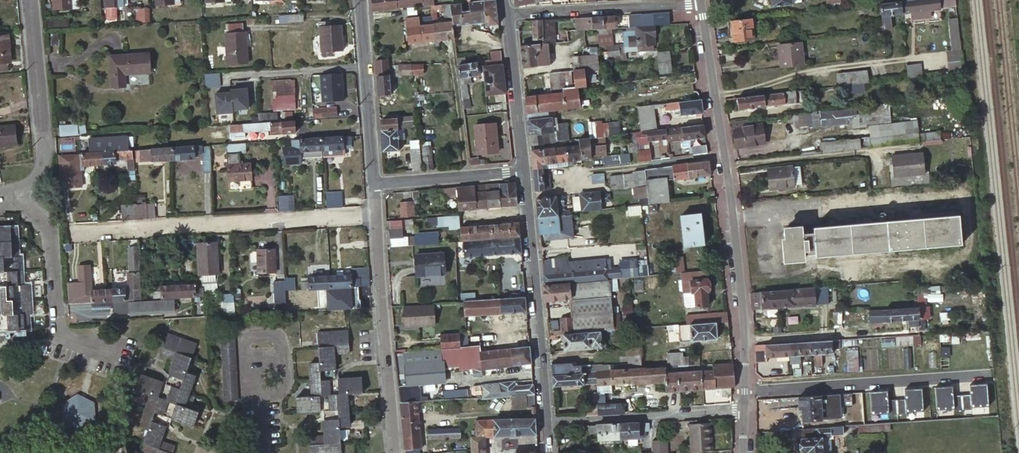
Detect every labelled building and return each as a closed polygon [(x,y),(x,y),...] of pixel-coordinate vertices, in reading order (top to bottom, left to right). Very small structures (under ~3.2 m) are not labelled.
[(54,9),(72,8),(71,0),(54,0),(54,9)] [(372,11),(406,7),(410,6),(409,0),(371,0),(372,11)] [(485,0),(472,1),(469,2),(471,23),(484,22),(485,25),(487,25),(485,0)] [(495,0),(486,0),(485,0),(487,25),(494,24),(495,30),(498,30),(497,15),(495,0)] [(901,2),(902,14),(912,12),(912,17),(930,15),(930,10),(940,9),(939,0),(910,0),(901,1),(901,2)] [(450,3),(453,29),(455,29),(455,25),(471,23),(469,2),(450,3)] [(901,2),(880,4),(881,16),(902,14),(901,2)] [(432,25),(434,41),(443,39),(446,39),(454,38),(453,29),(450,3),(433,5),(430,5),(431,13),(432,25)] [(423,6),(418,7),(418,14),(427,13),(431,13),(430,5),(423,6)] [(871,5),(858,7),(859,14),(872,12),(871,5)] [(406,7),(407,15),(418,14),(418,7),(418,6),(410,6),(406,7)] [(150,8),(136,8),(136,20),(149,20),(150,8)] [(291,14),(292,22),(305,21),(305,13),(291,14)] [(669,13),(652,14),(653,25),(654,25),(665,24),(670,24),(669,13)] [(629,15),(630,27),(641,26),(640,14),(629,15)] [(640,14),(641,26),(644,26),(653,25),(652,14),(640,14)] [(52,16),(53,26),(65,25),(65,15),(52,16)] [(591,16),(592,29),(615,28),(614,15),(610,16),(591,16)] [(621,15),(622,27),(628,27),(630,27),(629,15),(621,15)] [(591,16),(577,17),(578,30),(592,29),(591,16)] [(409,43),(421,42),(420,26),(419,17),(406,18),(409,43)] [(542,19),(544,43),(547,43),(554,42),(552,18),(542,19)] [(751,18),(732,20),(734,41),(754,39),(751,18)] [(533,40),(533,44),(544,43),(542,19),(532,20),(533,40)] [(325,21),(320,22),(323,55),(331,55),(331,50),(343,49),(342,25),(326,26),(325,21)] [(226,24),(226,33),(246,32),(246,22),(226,24)] [(961,49),(958,23),(954,23),(952,24),(954,39),(953,39),(954,50),(961,49)] [(421,42),(434,41),(432,25),(428,25),(420,26),(421,42)] [(641,26),(630,27),(628,27),(628,31),(623,31),(623,45),(624,46),(654,44),(653,36),(655,35),(654,25),(653,25),(644,26),(641,26)] [(248,32),(246,32),(226,33),(228,56),(250,55),(248,32)] [(598,35),(599,45),(610,43),(610,40),(613,40),(612,33),(598,35)] [(6,59),(9,59),(6,34),(0,34),(0,59),(6,59)] [(777,44),(780,67),(803,65),(800,42),(777,44)] [(521,56),(548,54),(547,43),(544,43),(533,44),(520,45),(521,56)] [(604,51),(604,57),(606,57),(619,55),(618,45),(606,46),(607,51),(604,51)] [(110,55),(112,85),(126,85),(125,73),(150,72),(149,53),(110,55)] [(658,54),(660,72),(670,71),(668,53),(658,54)] [(522,67),(551,65),(551,60),(548,60),(548,54),(521,56),(522,67)] [(575,87),(578,87),(586,86),(584,69),(585,68),(584,63),(590,62),(591,69),(598,69),(597,55),(590,55),(583,55),(574,56),(576,70),(573,70),(575,87)] [(961,58),(951,59),(953,71),(963,71),(961,58)] [(378,90),(378,95),(385,94),(390,94),(389,74),(388,74),(388,65),(387,59),(375,61),(376,75),(377,75),(378,90)] [(505,92),(502,64),(492,65),(492,59),(481,60),(485,94),(505,92)] [(457,65),(461,99),(462,99),(466,99),(465,93),(468,93),(466,82),(472,82),(470,75),(479,74),(477,62),(457,65)] [(921,63),(906,64),(907,77),(922,76),(921,63)] [(411,65),(399,64),(400,74),(412,74),(411,65)] [(411,65),(412,74),(423,74),(423,64),(411,65)] [(633,67),(634,80),(641,79),(640,66),(633,67)] [(549,72),(551,92),(553,91),(563,90),(563,88),(575,87),(573,70),(571,70),(549,72)] [(857,71),(858,84),(868,83),(866,70),(857,71)] [(837,73),(839,86),(858,84),(857,71),(837,73)] [(292,109),(292,105),(292,102),(296,102),(295,80),(274,81),(274,91),(278,90),(278,100),(275,100),(275,109),(292,109)] [(213,91),(216,113),(249,109),(247,87),(213,91)] [(525,96),(526,112),(580,106),(578,87),(575,87),(563,88),(563,90),(563,92),(525,96)] [(795,91),(737,97),(738,109),(765,106),(765,103),(774,102),(774,105),(797,102),(795,91)] [(701,99),(699,99),(679,102),(679,101),(661,103),(661,106),(665,106),(665,109),(680,108),(680,114),(688,114),(689,117),(696,116),(696,113),(701,112),(703,112),(701,99)] [(639,122),(654,121),(653,121),(655,120),(653,107),(661,106),(661,103),(637,106),(639,122)] [(486,105),(487,113),(500,112),(500,104),(486,105)] [(889,104),(881,104),(881,105),(856,108),(846,108),(837,109),(807,113),(798,114),(799,128),(809,127),(847,122),(848,128),(853,128),(869,126),(882,125),(892,123),(889,104)] [(316,109),(317,116),(339,115),(338,107),(316,109)] [(795,114),(787,115),(788,123),(796,122),(795,114)] [(960,116),(961,127),(962,138),(970,137),(969,126),(968,117),(968,115),(960,116)] [(528,128),(530,144),(543,143),(545,143),(545,142),(545,141),(568,138),(566,122),(557,123),(556,116),(527,120),(528,128)] [(382,119),(383,130),(397,129),(397,127),(411,126),(410,117),(382,119)] [(579,138),(590,137),(603,135),(602,123),(589,124),(588,118),(573,120),(575,138),(575,139),(579,138)] [(249,122),(230,124),(231,138),(247,137),(246,131),(272,129),(272,130),(284,129),(284,133),(297,132),(296,119),(249,122)] [(751,119),(734,121),(735,128),(733,128),(736,148),(765,144),(762,125),(752,126),(751,119)] [(602,123),(603,135),(604,135),(611,135),(620,133),(618,121),(602,123)] [(639,122),(640,131),(655,129),(654,121),(639,122)] [(881,136),(918,132),(917,128),(917,121),(892,123),(882,125),(869,126),(870,137),(881,136)] [(63,134),(79,133),(78,127),(78,122),(62,124),(63,134)] [(475,126),(478,154),(499,151),(495,123),(475,126)] [(19,144),(17,124),(0,125),(0,146),(19,144)] [(669,127),(666,128),(667,138),(667,141),(705,136),(705,135),(703,124),(669,127)] [(941,140),(940,132),(940,130),(934,131),(933,126),(917,128),(918,132),(918,135),(919,142),(940,140),(941,140)] [(648,139),(667,138),(666,128),(655,129),(640,131),(636,131),(637,144),(648,143),(648,139)] [(383,130),(381,130),(381,132),(382,152),(399,150),(398,139),(397,129),(383,130)] [(636,131),(628,132),(630,151),(637,150),(637,144),(636,131)] [(822,152),(861,148),(870,147),(916,142),(919,142),(918,135),(918,132),(881,136),(870,137),(860,138),(821,142),(822,152)] [(352,143),(352,135),(323,137),(324,150),(325,156),(345,155),(345,144),(352,143)] [(603,135),(590,137),(579,138),(581,158),(591,157),(591,155),(606,154),(604,135),(603,135)] [(323,137),(294,139),(294,147),(302,147),(302,158),(324,156),(323,150),(324,150),(323,137)] [(416,170),(421,170),(418,138),(410,139),(412,170),(416,170)] [(581,158),(579,138),(575,139),(575,138),(565,140),(567,160),(573,159),(581,158)] [(567,160),(565,140),(554,141),(556,161),(567,160)] [(543,143),(545,162),(556,161),(554,141),(545,142),(545,143),(543,143)] [(543,143),(530,144),(531,150),(533,167),(542,166),(542,163),(545,162),(543,143)] [(180,146),(173,147),(174,159),(195,158),(195,153),(202,152),(203,171),(211,171),(209,144),(180,146)] [(692,146),(693,154),(707,153),(706,144),(692,146)] [(424,169),(433,169),(430,145),(422,146),(424,169)] [(173,147),(138,149),(138,156),(152,155),(152,160),(174,159),(173,147)] [(637,150),(638,161),(651,159),(650,148),(637,150)] [(122,150),(94,152),(95,164),(117,163),(116,158),(129,158),(133,157),(133,149),(122,150)] [(84,165),(95,164),(94,152),(82,153),(59,154),(61,180),(70,179),(70,187),(82,186),(81,170),(85,169),(84,165)] [(226,154),(228,189),(253,188),(251,162),(236,163),(235,153),(226,154)] [(630,162),(630,153),(618,154),(619,163),(630,162)] [(891,156),(893,178),(925,174),(923,153),(891,156)] [(619,163),(618,154),(602,156),(604,165),(619,163)] [(469,158),(470,165),(479,164),(478,157),(469,158)] [(648,197),(648,203),(657,202),(670,201),(667,180),(711,174),(709,161),(676,165),(676,164),(644,168),(646,185),(648,197)] [(542,166),(533,167),(535,190),(544,189),(550,189),(549,174),(543,174),(542,166)] [(793,186),(793,184),(791,166),(766,169),(768,188),(780,187),(780,190),(784,190),(784,187),(793,186)] [(799,166),(791,166),(793,184),(801,184),(799,166)] [(635,187),(638,186),(646,185),(644,168),(633,170),(635,187)] [(591,174),(592,183),(604,182),(603,173),(591,174)] [(623,174),(624,188),(633,187),(634,187),(633,173),(623,174)] [(609,175),(610,188),(623,187),(622,174),(609,175)] [(515,181),(499,183),(501,206),(517,204),(515,181)] [(486,184),(488,207),(499,206),(501,206),(499,183),(486,184)] [(459,210),(460,210),(488,207),(486,184),(446,187),(447,197),(458,196),(459,210)] [(639,198),(648,197),(646,185),(638,186),(635,187),(634,187),(633,187),(634,198),(639,198)] [(580,196),(581,210),(590,209),(590,210),(601,209),(600,201),(610,200),(609,193),(603,194),(603,191),(599,191),(579,193),(580,196)] [(342,192),(327,193),(328,208),(343,207),(342,192)] [(852,193),(853,201),(867,200),(866,192),(852,193)] [(293,195),(278,196),(279,211),(293,210),(293,195)] [(536,197),(537,208),(557,206),(564,205),(563,195),(536,197)] [(401,202),(402,217),(414,216),(413,201),(401,202)] [(648,203),(642,204),(643,212),(644,212),(644,218),(659,217),(657,202),(648,203)] [(138,204),(123,205),(123,220),(138,219),(138,216),(138,209),(138,204)] [(138,209),(138,216),(138,219),(148,218),(147,204),(138,204),(138,209)] [(155,204),(147,204),(148,218),(155,217),(155,204)] [(537,209),(538,217),(558,215),(558,216),(570,215),(570,211),(570,209),(565,210),(564,208),(557,209),(557,206),(537,208),(537,209)] [(681,215),(684,246),(704,244),(700,213),(681,215)] [(558,215),(538,217),(539,233),(544,233),(545,240),(573,237),(571,215),(570,215),(558,216),(558,215)] [(785,230),(787,259),(806,257),(806,254),(817,253),(817,257),(961,245),(959,215),(814,227),(815,232),(804,233),(804,228),(785,230)] [(437,218),(437,225),(453,224),(453,223),(454,223),(454,216),(448,216),(437,217),(437,218)] [(412,219),(404,219),(405,229),(413,229),(412,219)] [(388,229),(388,238),(402,237),(402,229),(401,220),(387,221),(388,229)] [(519,222),(503,223),(504,236),(520,235),(520,233),(519,222)] [(503,223),(491,225),(491,237),(504,236),(503,223)] [(482,225),(468,226),(469,239),(484,238),(482,225)] [(491,225),(482,225),(484,238),(491,237),(491,225)] [(29,328),(28,314),(32,314),(30,284),(25,284),(24,255),(20,256),(19,226),(0,227),(0,329),(29,328)] [(468,226),(460,226),(461,228),(461,240),(469,239),(468,226)] [(415,236),(415,244),(419,244),(438,242),(438,232),(415,234),(415,236)] [(389,246),(415,244),(415,236),(402,237),(388,238),(389,246)] [(521,251),(520,237),(463,241),(464,255),(521,252),(521,251)] [(218,272),(218,257),(215,257),(214,241),(196,242),(198,274),(218,272)] [(103,289),(103,301),(111,300),(128,300),(132,299),(143,299),(140,248),(130,248),(130,263),(132,263),(132,272),(128,272),(129,288),(124,289),(124,288),(103,289)] [(256,250),(257,273),(275,272),(274,249),(256,250)] [(443,252),(416,254),(417,276),(445,274),(443,252)] [(636,255),(617,257),(617,265),(637,263),(636,255)] [(675,257),(676,272),(682,272),(685,271),(683,256),(675,257)] [(543,274),(544,284),(607,278),(610,278),(619,277),(619,272),(619,267),(606,268),(605,269),(589,270),(568,272),(567,257),(542,259),(543,274)] [(654,258),(655,273),(663,272),(662,257),(654,258)] [(589,270),(605,269),(604,260),(589,261),(589,270)] [(843,266),(844,282),(858,281),(856,265),(843,266)] [(359,278),(359,285),(370,284),(369,267),(353,268),(354,279),(359,278)] [(89,302),(103,301),(103,289),(94,290),(93,268),(82,269),(82,286),(67,286),(68,303),(80,302),(83,302),(89,302)] [(684,293),(692,292),(696,292),(697,307),(708,306),(707,291),(709,291),(708,279),(707,270),(698,270),(691,271),(688,271),(685,271),(682,272),(684,293)] [(231,273),(222,274),(223,290),(216,290),(216,294),(224,294),(232,293),(231,273)] [(329,276),(329,287),(348,286),(359,286),(359,285),(359,278),(354,279),(350,279),(350,274),(342,275),(335,275),(329,276)] [(285,312),(283,281),(283,275),(271,276),(272,282),(273,312),(285,312)] [(300,289),(329,287),(329,276),(322,276),(315,277),(307,277),(308,281),(300,281),(300,289)] [(612,294),(611,294),(610,279),(544,285),(543,286),(544,301),(569,298),(571,317),(559,318),(560,329),(561,334),(563,334),(572,333),(580,333),(590,332),(601,331),(604,331),(615,329),(613,313),(614,313),(612,294)] [(151,298),(183,296),(182,284),(158,286),(158,290),(150,290),(151,298)] [(192,296),(201,295),(200,288),(194,288),(194,284),(182,284),(183,296),(192,296)] [(827,287),(815,288),(817,304),(828,303),(827,287)] [(918,287),(919,296),(924,296),(924,298),(927,298),(927,287),(918,287)] [(312,291),(313,302),(362,299),(362,288),(312,291)] [(795,289),(780,290),(781,307),(817,304),(815,288),(795,289)] [(780,290),(762,292),(751,293),(752,308),(762,308),(781,307),(780,290)] [(463,301),(464,315),(527,311),(525,296),(463,301)] [(128,300),(111,300),(112,309),(129,307),(128,302),(128,300)] [(129,307),(129,312),(160,311),(159,300),(128,302),(129,307)] [(403,306),(404,324),(418,323),(418,326),(435,325),(434,305),(403,306)] [(919,308),(907,309),(908,320),(920,319),(919,308)] [(907,309),(884,310),(885,322),(908,320),(907,309)] [(729,321),(728,314),(690,317),(690,324),(716,322),(729,321)] [(690,324),(680,325),(681,341),(718,339),(716,322),(690,324)] [(317,333),(318,356),(334,355),(334,354),(348,353),(347,331),(317,333)] [(590,332),(580,333),(580,339),(579,340),(580,350),(582,350),(582,349),(602,348),(601,331),(590,332)] [(498,349),(530,346),(529,332),(521,333),(522,338),(511,339),(497,340),(498,349)] [(441,349),(466,347),(466,341),(465,333),(459,333),(440,335),(441,349)] [(572,333),(563,334),(564,351),(573,350),(574,350),(580,350),(579,340),(580,339),(580,333),(572,333)] [(172,361),(187,361),(193,345),(165,334),(158,356),(172,361)] [(914,336),(889,337),(890,347),(921,345),(921,335),(914,336)] [(235,338),(221,338),(223,401),(237,400),(235,338)] [(835,340),(833,340),(833,349),(840,348),(840,345),(848,344),(848,339),(845,340),(835,340)] [(833,340),(821,341),(822,354),(833,353),(833,349),(833,340)] [(821,341),(811,342),(811,354),(814,354),(815,364),(822,364),(822,354),(821,341)] [(794,343),(789,343),(790,356),(790,363),(801,362),(801,355),(800,342),(794,343)] [(811,342),(800,342),(801,355),(811,354),(811,342)] [(789,343),(755,345),(756,351),(767,351),(767,357),(790,356),(789,343)] [(530,346),(498,349),(480,351),(480,345),(468,347),(466,347),(441,349),(443,361),(475,359),(475,364),(475,368),(482,367),(482,369),(521,365),(521,368),(532,367),(530,346)] [(642,357),(641,354),(641,348),(627,350),(627,355),(627,357),(642,357)] [(394,353),(400,402),(417,401),(419,401),(418,378),(442,376),(444,376),(443,361),(441,349),(396,353),(394,353)] [(848,359),(848,361),(849,372),(859,371),(859,359),(859,358),(858,350),(848,351),(848,359)] [(668,365),(684,365),(683,353),(668,354),(668,365)] [(318,356),(319,363),(309,364),(312,396),(295,397),(296,413),(322,411),(324,435),(309,436),(310,452),(340,452),(338,427),(348,426),(346,393),(362,392),(361,377),(335,379),(334,355),(318,356)] [(684,356),(684,365),(689,365),(694,365),(694,356),(684,356)] [(566,363),(551,364),(552,375),(596,372),(643,369),(642,357),(627,357),(628,365),(602,366),(602,365),(591,365),(590,365),(581,365),(578,365),(574,366),(571,363),(568,363),(566,364),(566,363)] [(172,361),(163,385),(139,376),(134,390),(149,395),(138,426),(148,429),(139,452),(171,452),(173,447),(159,442),(168,419),(192,428),(197,413),(181,407),(192,377),(183,374),(187,361),(172,361)] [(726,387),(731,387),(735,387),(733,363),(713,364),(714,370),(702,371),(703,388),(704,388),(715,387),(722,387),(726,387)] [(812,374),(812,364),(804,365),(805,375),(812,374)] [(666,371),(666,367),(643,369),(596,372),(597,384),(611,383),(632,382),(632,383),(665,381),(665,374),(666,374),(666,371)] [(703,388),(702,371),(701,371),(698,371),(690,372),(691,389),(699,388),(703,388)] [(596,372),(552,375),(553,386),(597,384),(596,372)] [(691,389),(690,372),(680,373),(678,373),(680,390),(681,390),(684,390),(691,389)] [(666,391),(667,391),(680,390),(678,373),(666,374),(665,374),(665,381),(666,391)] [(535,394),(534,383),(518,385),(518,381),(481,385),(482,397),(514,395),(535,394)] [(598,404),(605,404),(604,396),(604,393),(612,392),(611,383),(597,384),(597,392),(598,404)] [(726,387),(722,387),(723,396),(731,396),(731,387),(726,387)] [(952,387),(935,388),(937,412),(954,410),(952,387)] [(920,389),(904,390),(905,414),(917,413),(917,407),(921,407),(920,389)] [(598,414),(598,404),(597,392),(594,392),(594,399),(586,400),(586,405),(584,405),(585,415),(598,414)] [(863,393),(855,393),(855,401),(863,400),(863,393)] [(821,395),(799,397),(800,408),(802,408),(803,420),(822,419),(821,395)] [(74,398),(76,431),(78,433),(93,423),(92,405),(76,397),(74,398)] [(76,431),(74,398),(61,405),(62,423),(76,431)] [(417,401),(400,402),(404,438),(405,450),(422,448),(417,401)] [(605,404),(598,404),(598,414),(624,413),(624,403),(605,404)] [(537,435),(536,419),(476,420),(476,430),(472,430),(473,436),(471,436),(471,446),(472,452),(486,452),(485,437),(537,435)] [(650,422),(619,424),(620,438),(645,437),(646,433),(646,430),(646,427),(650,427),(650,422)] [(707,423),(690,424),(691,452),(711,451),(711,436),(707,436),(707,423)] [(619,424),(597,425),(590,425),(590,432),(591,440),(598,439),(615,439),(615,440),(620,441),(620,438),(619,424)] [(866,425),(845,426),(845,429),(859,429),(859,432),(885,430),(885,424),(866,425)] [(803,429),(803,439),(802,439),(803,452),(804,452),(832,452),(830,436),(843,435),(843,426),(813,428),(803,429)] [(460,428),(428,429),(428,439),(461,438),(460,428)]
